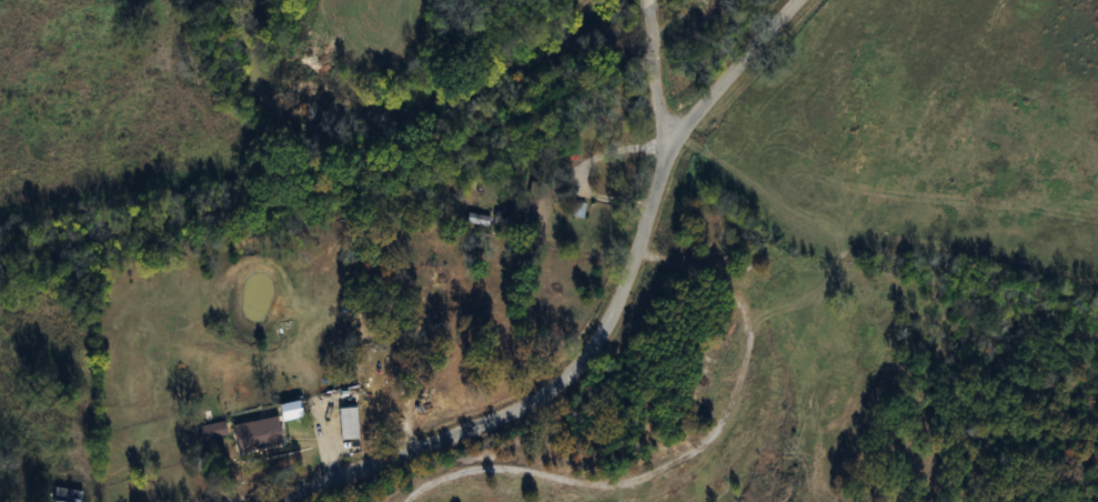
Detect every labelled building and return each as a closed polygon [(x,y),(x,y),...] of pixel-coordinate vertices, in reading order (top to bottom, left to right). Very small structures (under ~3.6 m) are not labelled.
[(549,161),(564,156),(559,141),(544,147),(549,161)] [(582,218),(586,204),(572,201),(568,214),(582,218)] [(357,407),(338,407),(339,439),(358,439),(357,407)] [(281,440),(276,416),(231,426),(236,449),(281,440)] [(202,440),(227,435),(224,423),(199,427),(202,440)] [(54,487),(52,501),(80,501),(81,492),(54,487)]
